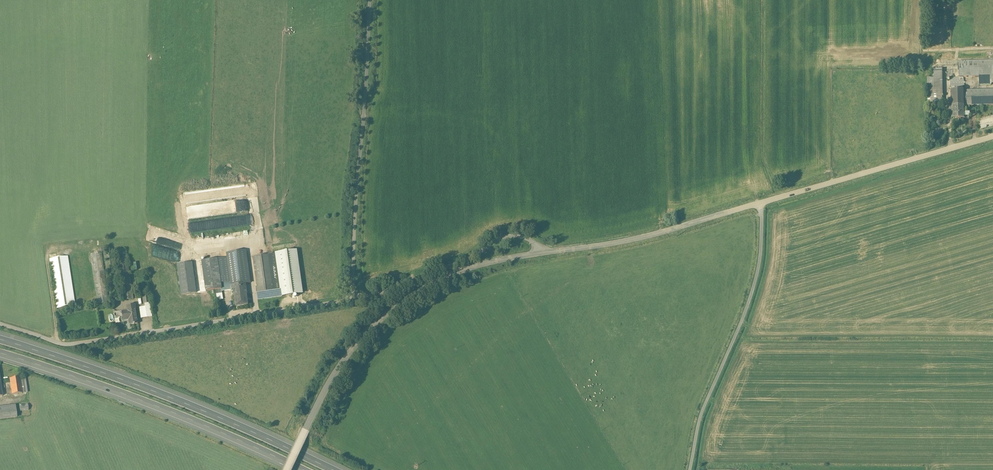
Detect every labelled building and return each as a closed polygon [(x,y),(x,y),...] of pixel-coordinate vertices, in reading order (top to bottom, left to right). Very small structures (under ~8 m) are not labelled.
[(959,61),(960,78),(979,78),(979,85),(992,85),(992,61),(959,61)] [(954,70),(933,69),(933,78),(928,78),(927,106),(943,106),(943,78),(954,78),(954,70)] [(965,90),(951,90),(951,98),(948,98),(949,102),(951,102),(951,106),(965,106),(965,90)] [(965,90),(965,106),(965,108),(970,108),(969,105),(992,105),(992,90),(965,90)] [(965,106),(951,106),(952,119),(965,118),(965,108),(965,106)] [(181,249),(184,237),(150,227),(146,239),(181,249)] [(220,237),(201,241),(203,249),(222,245),(220,237)] [(226,254),(227,258),(230,281),(231,285),(233,285),(246,283),(250,282),(246,251),(226,254)] [(277,254),(253,258),(258,292),(282,288),(277,254)] [(57,308),(75,305),(68,256),(50,258),(57,308)] [(217,259),(221,282),(230,281),(227,258),(217,259)] [(221,282),(217,259),(202,261),(206,290),(221,288),(221,282)] [(196,292),(191,263),(177,265),(182,294),(196,292)] [(246,283),(233,285),(236,306),(249,304),(246,283)] [(282,288),(258,292),(259,298),(283,295),(282,288)] [(140,318),(151,316),(149,296),(143,296),(144,306),(139,306),(140,318)] [(139,324),(136,305),(128,307),(128,310),(124,311),(125,319),(130,318),(131,325),(139,324)] [(20,377),(10,379),(12,395),(22,393),(20,377)] [(16,406),(7,407),(8,418),(17,417),(16,406)]
